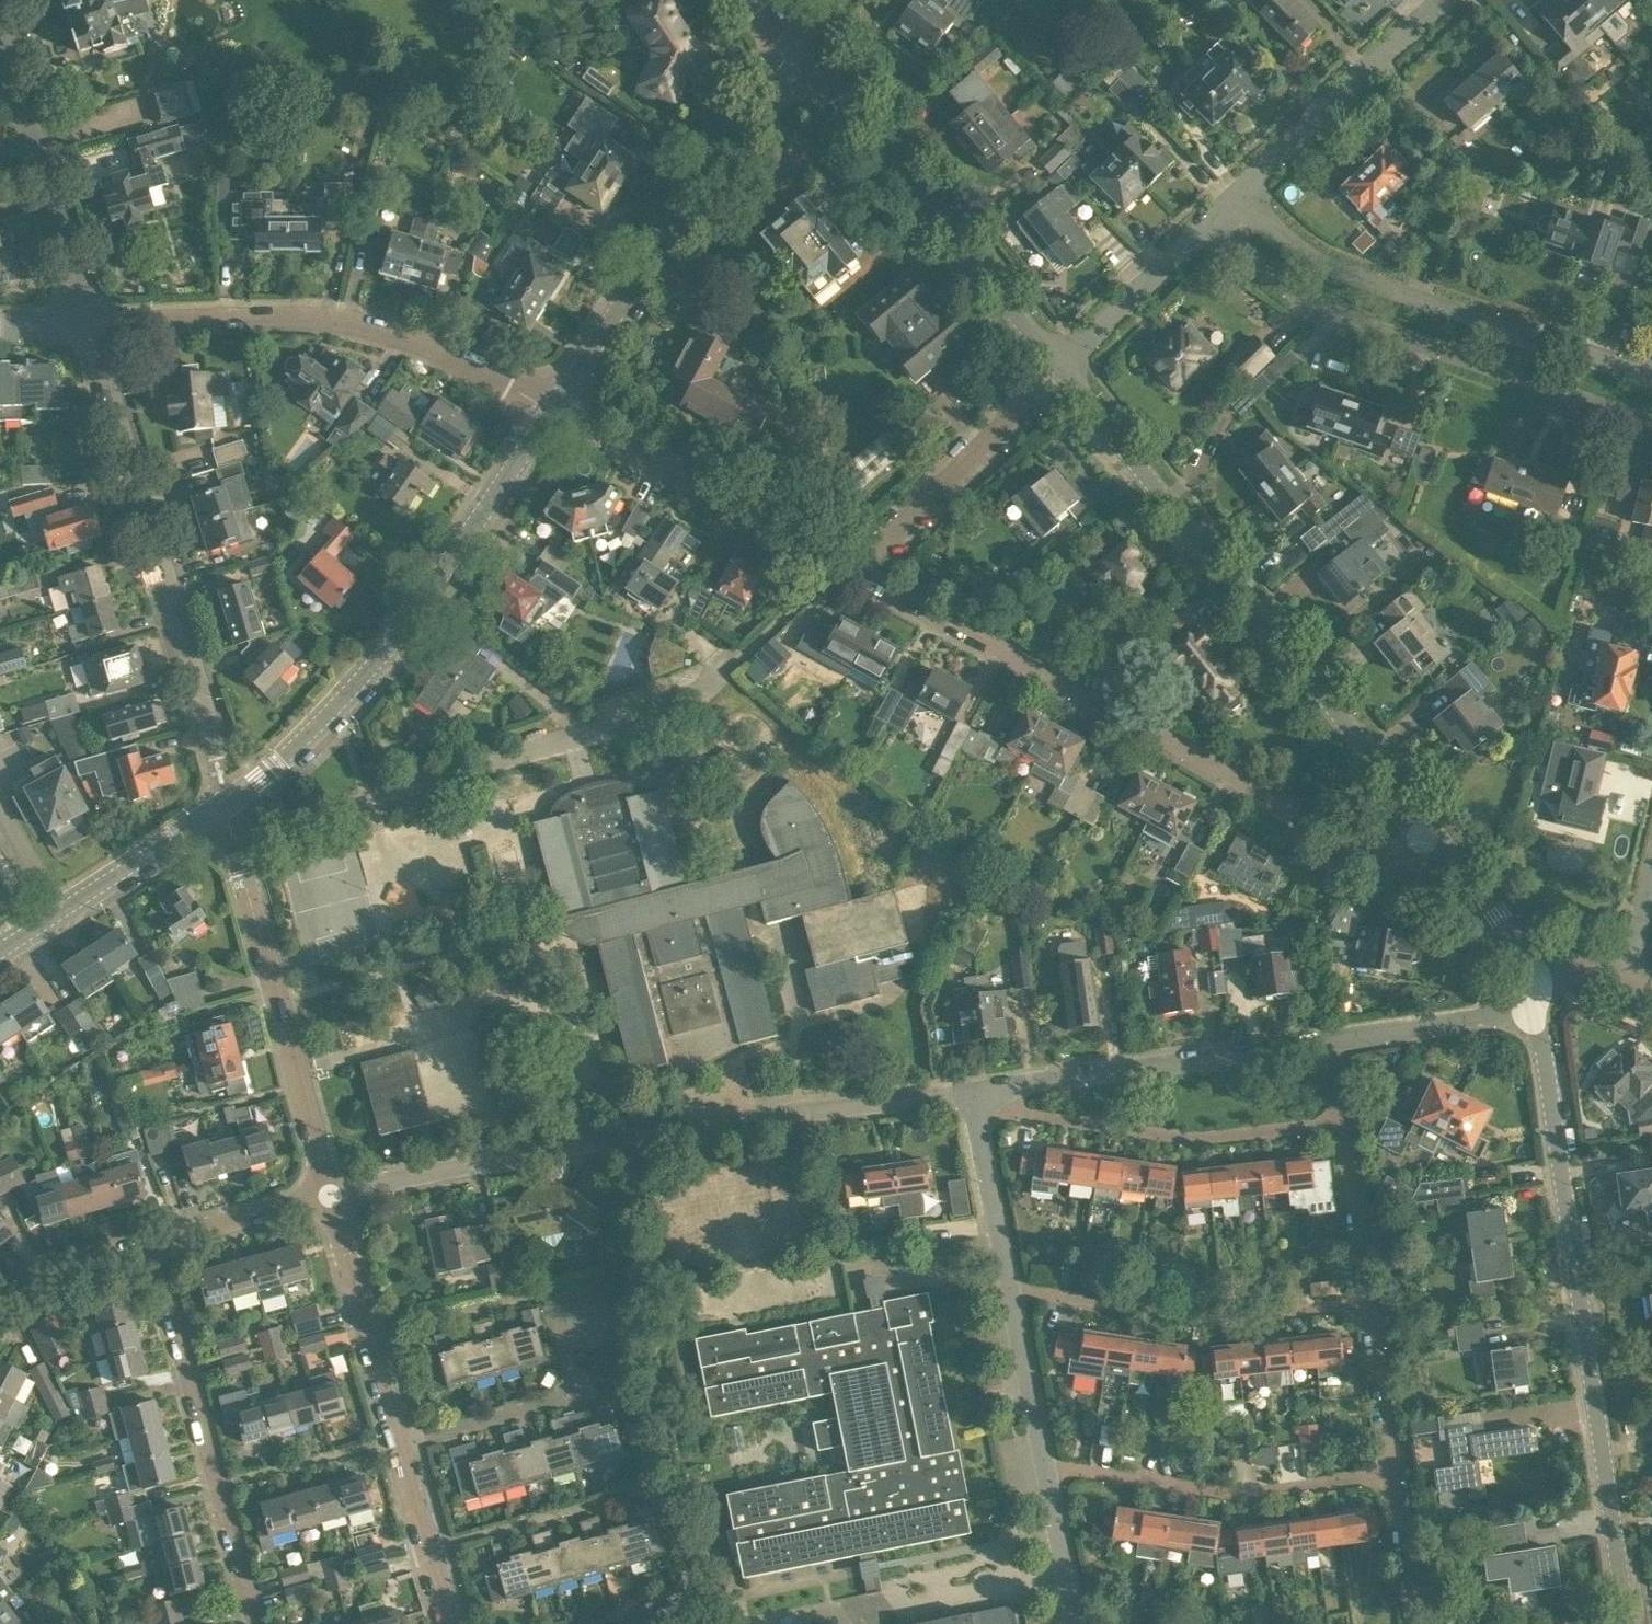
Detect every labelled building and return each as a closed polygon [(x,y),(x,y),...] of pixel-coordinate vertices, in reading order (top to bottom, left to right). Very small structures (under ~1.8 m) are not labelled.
[(64,12),(66,11),(72,32),(71,34),(76,54),(92,50),(93,51),(102,48),(104,54),(127,47),(125,40),(135,37),(130,19),(151,12),(148,0),(83,0),(78,1),(78,0),(61,0),(64,12)] [(648,36),(677,36),(684,30),(671,10),(671,7),(668,1),(664,0),(655,0),(645,7),(643,2),(625,15),(641,37),(648,36)] [(920,56),(928,53),(929,51),(932,52),(954,24),(956,26),(964,16),(969,20),(982,3),(978,0),(948,0),(948,1),(947,0),(933,0),(930,3),(925,0),(915,0),(908,9),(905,7),(897,7),(892,15),(895,22),(896,23),(896,26),(916,40),(914,42),(913,50),(920,56)] [(1318,27),(1292,0),(1253,0),(1249,4),(1296,49),(1300,44),(1302,45),(1309,38),(1308,37),(1318,27)] [(1576,0),(1549,0),(1536,11),(1567,44),(1547,62),(1572,90),(1592,72),(1579,57),(1606,33),(1576,0)] [(1606,33),(1611,39),(1612,38),(1625,52),(1633,44),(1624,35),(1629,30),(1630,26),(1616,11),(1629,0),(1576,0),(1606,33)] [(1216,10),(1228,20),(1235,12),(1224,2),(1216,10)] [(617,25),(617,37),(630,37),(630,25),(617,25)] [(677,36),(648,36),(649,49),(652,49),(653,65),(684,65),(691,69),(696,61),(698,61),(700,60),(701,60),(703,58),(704,57),(704,56),(705,55),(705,52),(704,50),(703,49),(702,47),(701,46),(699,46),(697,46),(696,46),(695,46),(684,30),(677,36)] [(617,37),(617,46),(630,46),(630,37),(617,37)] [(516,38),(508,49),(522,60),(530,49),(516,38)] [(988,43),(966,62),(976,74),(999,55),(997,54),(1002,50),(995,41),(990,45),(988,43)] [(1216,44),(1196,64),(1205,74),(1234,103),(1235,101),(1241,103),(1248,96),(1249,97),(1260,86),(1251,77),(1227,52),(1225,53),(1216,44)] [(1098,61),(1103,67),(1131,95),(1142,84),(1124,67),(1122,69),(1105,53),(1098,61)] [(1498,55),(1471,78),(1494,104),(1521,81),(1498,55)] [(684,65),(653,65),(650,66),(638,91),(655,100),(657,95),(673,104),(676,99),(679,98),(682,92),(681,89),(691,69),(684,65)] [(591,67),(583,78),(602,93),(611,82),(591,67)] [(1132,96),(1131,95),(1103,67),(1095,75),(1108,88),(1106,90),(1122,106),(1132,96)] [(1234,103),(1205,74),(1202,77),(1193,68),(1181,80),(1190,89),(1177,101),(1192,116),(1198,110),(1212,124),(1214,122),(1218,122),(1224,116),(1224,112),(1234,103)] [(951,125),(971,149),(1011,118),(976,75),(975,75),(973,74),(949,93),(966,114),(951,125)] [(1494,104),(1471,78),(1444,102),(1467,129),(1486,112),(1489,114),(1497,107),(1494,104)] [(148,93),(158,128),(194,118),(184,83),(148,93)] [(1546,103),(1567,127),(1582,114),(1561,90),(1546,103)] [(1011,118),(971,149),(990,173),(1013,154),(1018,160),(1034,146),(1011,118)] [(1057,142),(1036,162),(1048,174),(1068,154),(1067,153),(1089,132),(1076,118),(1054,140),(1057,142)] [(148,191),(168,184),(162,166),(156,168),(153,159),(215,141),(208,119),(180,127),(179,124),(132,138),(142,173),(130,176),(129,171),(113,176),(116,186),(103,190),(113,222),(124,218),(127,228),(143,224),(140,214),(153,210),(148,191)] [(1125,145),(1113,157),(1147,188),(1166,170),(1165,170),(1173,161),(1164,152),(1162,151),(1158,154),(1128,124),(1116,135),(1125,145)] [(596,149),(586,163),(619,186),(621,183),(625,184),(632,175),(629,172),(636,161),(620,150),(604,139),(602,139),(592,132),(586,142),(596,149)] [(1443,145),(1460,165),(1473,155),(1456,134),(1443,145)] [(1371,155),(1360,166),(1393,200),(1406,188),(1409,191),(1419,182),(1410,173),(1410,172),(1395,156),(1386,146),(1377,155),(1373,158),(1371,155)] [(551,169),(532,199),(554,214),(561,201),(568,190),(602,212),(609,201),(614,202),(620,192),(617,189),(619,186),(586,163),(566,150),(563,156),(561,170),(558,168),(551,169)] [(1055,172),(1062,180),(1077,164),(1070,157),(1055,172)] [(1147,188),(1113,157),(1101,169),(1091,158),(1081,168),(1099,185),(1098,186),(1113,201),(1114,200),(1123,209),(1133,200),(1135,201),(1141,201),(1146,195),(1146,189),(1147,188)] [(1350,182),(1340,191),(1382,233),(1388,228),(1384,224),(1401,208),(1393,200),(1360,166),(1350,176),(1352,178),(1349,182),(1350,182)] [(846,174),(869,201),(875,196),(853,169),(846,174)] [(1055,172),(1048,180),(1052,184),(1057,184),(1062,180),(1055,172)] [(521,177),(514,187),(525,193),(531,183),(521,177)] [(218,204),(229,204),(229,180),(218,180),(218,204)] [(790,214),(763,237),(776,253),(775,262),(783,271),(793,273),(814,298),(834,282),(831,278),(846,266),(847,267),(857,258),(856,258),(870,246),(874,251),(885,242),(861,212),(850,221),(834,202),(844,193),(834,181),(808,203),(804,199),(788,211),(790,214)] [(324,183),(324,199),(324,222),(324,223),(352,223),(352,183),(324,183)] [(1016,223),(1040,253),(1049,246),(1067,268),(1092,248),(1065,214),(1075,206),(1060,187),(1016,223)] [(255,252),(287,252),(286,200),(276,200),(276,190),(232,190),(231,241),(255,241),(255,252)] [(286,200),(287,252),(318,252),(318,222),(324,222),(324,211),(324,199),(311,199),(311,204),(290,204),(289,200),(286,200)] [(1572,258),(1605,269),(1610,257),(1618,236),(1624,238),(1623,241),(1639,247),(1648,222),(1625,214),(1622,221),(1609,216),(1605,226),(1585,219),(1583,223),(1573,220),(1575,215),(1560,210),(1558,215),(1553,213),(1552,218),(1545,218),(1538,221),(1537,226),(1539,231),(1541,232),(1546,236),(1544,241),(1574,252),(1572,258)] [(397,278),(409,281),(427,222),(415,219),(409,239),(393,234),(388,254),(378,251),(376,257),(372,269),(382,273),(382,274),(384,275),(385,279),(393,281),(397,278)] [(0,222),(0,248),(2,248),(3,249),(12,247),(7,220),(0,222)] [(427,222),(409,281),(421,285),(422,290),(430,292),(433,289),(435,290),(436,289),(438,290),(443,273),(457,277),(464,255),(434,246),(439,226),(427,222)] [(464,254),(476,258),(494,243),(490,239),(480,231),(466,247),(464,254)] [(514,243),(502,262),(518,272),(511,282),(544,303),(554,287),(551,285),(557,275),(556,271),(548,265),(544,267),(528,257),(530,254),(514,243)] [(0,248),(0,283),(19,280),(12,247),(3,249),(2,248),(0,248)] [(910,273),(860,314),(915,381),(965,339),(943,313),(939,316),(927,302),(931,298),(910,273)] [(544,303),(511,282),(505,292),(490,282),(476,303),(491,313),(494,308),(509,319),(510,323),(518,328),(522,327),(529,317),(533,319),(544,303)] [(1149,361),(1161,374),(1158,377),(1170,389),(1174,386),(1175,387),(1206,357),(1205,356),(1213,349),(1189,324),(1181,332),(1180,330),(1170,340),(1166,336),(1156,346),(1160,350),(1149,361)] [(670,375),(683,382),(687,393),(680,406),(724,430),(732,434),(735,429),(754,440),(772,408),(743,392),(740,397),(710,380),(727,348),(695,330),(670,375)] [(1254,337),(1227,364),(1246,383),(1272,356),(1254,337)] [(358,371),(358,366),(349,360),(345,362),(340,359),(337,363),(335,362),(333,366),(327,361),(326,363),(327,364),(322,371),(302,357),(300,361),(294,358),(288,358),(283,365),(285,371),(289,375),(286,379),(302,390),(296,399),(313,411),(314,410),(329,420),(346,396),(348,397),(352,391),(351,390),(362,374),(358,371)] [(51,362),(18,363),(20,421),(35,421),(35,410),(63,410),(63,388),(58,388),(57,368),(51,362)] [(18,363),(0,364),(0,422),(20,421),(18,363)] [(1267,367),(1244,388),(1253,399),(1277,377),(1267,367)] [(175,379),(158,381),(160,403),(168,402),(170,415),(170,416),(179,415),(181,432),(196,430),(197,440),(213,438),(212,428),(214,428),(211,398),(227,396),(225,374),(208,376),(207,374),(175,378),(175,379)] [(1253,399),(1244,388),(1227,404),(1237,414),(1253,399)] [(1322,431),(1338,437),(1352,397),(1337,392),(1336,395),(1320,389),(1312,412),(1299,407),(1292,426),(1321,435),(1322,431)] [(420,395),(413,404),(473,443),(481,431),(476,427),(479,424),(440,398),(439,401),(432,396),(429,401),(420,395)] [(1352,397),(1338,437),(1354,443),(1353,447),(1382,457),(1388,438),(1374,434),(1382,411),(1367,405),(1368,402),(1352,397)] [(373,412),(356,400),(336,428),(343,433),(373,412)] [(413,404),(397,427),(406,433),(408,431),(414,436),(420,428),(457,456),(459,453),(464,456),(473,443),(413,404)] [(928,411),(895,440),(905,451),(945,417),(928,411)] [(386,444),(397,427),(378,415),(367,431),(386,444)] [(1389,449),(1413,457),(1422,433),(1398,425),(1389,449)] [(1248,485),(1258,498),(1291,470),(1280,457),(1284,454),(1265,431),(1250,443),(1259,455),(1240,470),(1250,483),(1248,485)] [(213,450),(218,467),(247,459),(242,442),(213,450)] [(1423,445),(1411,479),(1421,483),(1434,449),(1423,445)] [(395,473),(381,493),(405,510),(417,493),(420,492),(421,492),(428,497),(436,484),(402,461),(402,462),(388,452),(381,463),(395,473)] [(1480,461),(1474,480),(1487,485),(1485,490),(1555,515),(1569,476),(1545,467),(1542,475),(1496,458),(1494,466),(1480,461)] [(219,469),(222,481),(244,475),(241,463),(219,469)] [(22,467),(23,486),(52,485),(51,466),(22,467)] [(1291,470),(1258,498),(1268,511),(1271,509),(1281,522),(1300,506),(1309,518),(1325,505),(1305,481),(1302,484),(1291,470)] [(1026,487),(1014,498),(1044,535),(1057,525),(1054,521),(1078,502),(1053,471),(1029,491),(1026,487)] [(1646,525),(1641,547),(1651,549),(1651,476),(1644,474),(1643,481),(1642,481),(1641,485),(1634,483),(1635,479),(1623,476),(1617,500),(1637,505),(1633,522),(1646,525)] [(595,487),(579,491),(591,538),(608,534),(606,525),(621,495),(598,482),(595,487)] [(192,498),(200,525),(234,516),(225,488),(192,498)] [(55,504),(57,504),(53,489),(9,502),(13,517),(25,513),(29,526),(41,523),(50,551),(67,546),(69,554),(92,547),(89,539),(102,535),(93,505),(58,515),(55,504)] [(284,511),(299,524),(318,504),(306,491),(302,494),(285,510),(284,511)] [(591,538),(579,491),(563,495),(558,492),(543,514),(571,533),(573,543),(591,538)] [(276,500),(285,510),(302,494),(300,492),(276,500)] [(1355,545),(1318,574),(1343,605),(1384,572),(1364,547),(1387,528),(1382,521),(1392,513),(1376,501),(1358,516),(1341,529),(1355,545)] [(620,531),(634,538),(649,510),(635,503),(620,531)] [(1349,506),(1321,529),(1329,539),(1332,536),(1341,529),(1357,516),(1349,506)] [(234,516),(200,525),(209,553),(242,542),(234,516)] [(1591,532),(1616,538),(1620,522),(1595,516),(1591,532)] [(334,539),(333,540),(298,578),(312,591),(332,609),(357,581),(332,559),(354,535),(335,518),(324,530),(334,539)] [(627,589),(630,591),(628,595),(639,603),(642,598),(658,609),(675,584),(659,573),(686,534),(664,519),(636,560),(644,565),(627,589)] [(1315,525),(1300,537),(1311,551),(1327,539),(1315,525)] [(1089,573),(1103,590),(1113,582),(1129,601),(1143,590),(1139,584),(1149,575),(1146,572),(1148,567),(1144,562),(1139,563),(1135,558),(1138,555),(1126,539),(1097,561),(1100,564),(1089,573)] [(248,563),(252,576),(273,569),(269,556),(248,563)] [(688,615),(700,621),(713,597),(740,612),(744,604),(745,604),(762,571),(735,557),(717,589),(706,583),(688,615)] [(504,572),(485,600),(505,614),(497,627),(521,643),(572,600),(584,608),(594,594),(543,560),(533,574),(525,586),(504,572)] [(69,610),(72,609),(108,598),(108,595),(109,592),(107,585),(104,583),(99,567),(60,579),(69,610)] [(40,588),(36,575),(0,586),(0,600),(40,588)] [(236,645),(247,642),(263,636),(247,585),(221,592),(225,605),(224,605),(236,645)] [(1374,645),(1396,672),(1410,661),(1421,676),(1451,652),(1418,610),(1427,603),(1413,585),(1387,605),(1402,623),(1374,645)] [(108,598),(72,609),(77,627),(69,629),(73,643),(90,638),(118,630),(108,598)] [(1509,627),(1529,612),(1508,599),(1495,609),(1509,627)] [(1622,628),(1638,632),(1643,613),(1626,609),(1622,628)] [(1144,640),(1152,650),(1184,625),(1175,614),(1144,640)] [(1534,615),(1524,624),(1534,635),(1544,626),(1534,615)] [(824,652),(851,667),(869,634),(841,619),(831,639),(821,633),(814,646),(824,651),(824,652)] [(1166,658),(1176,671),(1184,665),(1193,676),(1187,681),(1197,693),(1203,689),(1212,700),(1215,698),(1223,707),(1224,706),(1226,709),(1232,711),(1239,705),(1239,699),(1237,696),(1238,695),(1230,685),(1233,682),(1223,669),(1224,668),(1216,659),(1215,660),(1206,648),(1210,645),(1196,627),(1167,651),(1170,655),(1166,658)] [(1588,636),(1583,657),(1588,658),(1585,673),(1635,684),(1638,673),(1634,669),(1635,665),(1634,665),(1637,654),(1608,647),(1611,633),(1595,630),(1594,637),(1588,636)] [(648,657),(650,680),(681,667),(684,652),(656,634),(648,657)] [(869,634),(851,667),(870,678),(866,685),(881,694),(887,683),(880,680),(897,650),(869,634)] [(263,636),(247,642),(250,645),(243,651),(247,655),(246,657),(254,665),(244,674),(273,702),(292,683),(283,675),(294,664),(274,645),(272,646),(263,638),(263,636)] [(456,643),(417,701),(434,713),(439,706),(448,712),(464,687),(478,696),(496,669),(476,656),(482,647),(466,636),(460,645),(456,643)] [(754,656),(772,675),(791,657),(773,638),(754,656)] [(139,668),(141,667),(135,647),(84,662),(94,698),(143,683),(139,668)] [(27,667),(21,649),(0,655),(0,675),(27,667)] [(1458,702),(1435,721),(1449,739),(1455,735),(1467,751),(1479,742),(1480,744),(1484,741),(1483,739),(1500,725),(1492,715),(1479,701),(1491,691),(1470,667),(1446,688),(1458,702)] [(902,695),(886,723),(903,732),(913,714),(936,711),(953,720),(969,689),(935,670),(933,674),(922,668),(913,684),(909,681),(902,695)] [(1572,686),(1568,705),(1594,711),(1595,705),(1623,711),(1625,700),(1627,700),(1628,696),(1633,695),(1635,684),(1585,673),(1581,688),(1572,686)] [(875,717),(886,723),(902,695),(890,688),(875,717)] [(73,694),(19,709),(24,724),(48,717),(49,720),(74,713),(78,712),(73,694)] [(519,695),(507,704),(520,720),(531,710),(519,695)] [(106,716),(112,740),(157,727),(156,725),(166,721),(160,702),(150,705),(149,703),(124,711),(106,716)] [(1020,752),(1037,762),(1055,726),(1026,711),(1007,745),(994,738),(980,730),(979,733),(969,728),(959,748),(968,753),(982,760),(990,746),(999,752),(995,760),(1011,769),(1020,752)] [(74,713),(49,720),(71,764),(88,759),(74,713)] [(943,778),(959,748),(969,728),(970,728),(958,722),(932,772),(943,778)] [(1062,809),(1077,818),(1092,791),(1076,782),(1077,781),(1066,775),(1084,742),(1055,726),(1037,762),(1031,772),(1070,795),(1062,809)] [(1586,745),(1608,750),(1612,735),(1589,730),(1586,745)] [(1563,793),(1556,823),(1595,833),(1603,798),(1589,795),(1598,755),(1554,744),(1543,788),(1563,793)] [(86,760),(71,764),(78,778),(97,772),(105,798),(127,791),(130,802),(150,796),(149,790),(174,782),(166,754),(140,761),(135,745),(86,760)] [(711,759),(707,761),(712,768),(716,766),(718,764),(721,761),(727,759),(731,757),(726,749),(723,751),(721,753),(717,756),(714,757),(711,759)] [(15,798),(28,822),(41,815),(45,823),(49,831),(51,831),(61,850),(95,831),(85,812),(86,811),(80,800),(69,780),(57,759),(35,771),(42,783),(15,798)] [(1118,806),(1147,822),(1166,787),(1137,772),(1118,806)] [(740,879),(736,880),(742,905),(759,901),(766,925),(802,916),(815,967),(805,970),(816,1012),(879,996),(876,985),(902,978),(899,966),(912,962),(893,891),(851,902),(842,868),(834,846),(830,837),(819,816),(801,793),(788,779),(787,781),(788,784),(768,804),(765,808),(763,813),(761,819),(761,825),(761,832),(763,838),(770,852),(780,865),(777,866),(778,869),(740,879)] [(596,942),(631,1074),(680,1061),(682,1066),(691,1064),(690,1059),(777,1036),(742,905),(736,880),(694,891),(692,888),(688,888),(687,889),(661,791),(645,794),(643,791),(638,786),(635,784),(627,782),(623,782),(567,797),(562,799),(559,800),(556,803),(552,807),(550,812),(550,816),(550,818),(533,823),(534,825),(535,825),(561,921),(559,922),(559,924),(574,919),(576,920),(578,921),(584,924),(582,925),(584,934),(593,932),(596,937),(598,942),(596,942)] [(1166,787),(1147,822),(1142,832),(1170,847),(1175,837),(1176,838),(1195,803),(1166,787)] [(1092,791),(1077,818),(1093,826),(1108,799),(1092,791)] [(1236,835),(1217,871),(1234,881),(1232,884),(1265,902),(1286,862),(1236,835)] [(695,840),(685,842),(689,859),(700,856),(695,840)] [(1170,869),(1166,878),(1180,885),(1185,876),(1189,879),(1204,852),(1189,844),(1174,871),(1170,869)] [(510,894),(507,886),(504,887),(500,888),(497,890),(496,891),(496,892),(496,893),(496,894),(496,895),(497,895),(498,896),(502,896),(506,895),(510,894)] [(185,889),(162,905),(171,919),(166,922),(176,937),(189,928),(193,931),(203,924),(202,919),(204,918),(191,899),(195,896),(190,889),(186,891),(185,889)] [(1400,933),(1359,927),(1363,902),(1348,894),(1337,914),(1328,945),(1354,950),(1351,967),(1394,975),(1395,968),(1410,970),(1411,964),(1419,963),(1420,953),(1414,949),(1415,943),(1399,940),(1400,933)] [(1173,909),(1164,928),(1228,921),(1228,920),(1237,917),(1236,904),(1226,904),(1226,903),(1173,909)] [(961,948),(974,955),(987,931),(973,924),(961,948)] [(1240,929),(1215,924),(1220,958),(1243,955),(1240,929)] [(1095,928),(1099,955),(1114,953),(1110,925),(1095,928)] [(1201,929),(1204,952),(1217,950),(1214,929),(1201,929)] [(119,931),(92,949),(108,974),(136,956),(119,931)] [(1062,985),(1068,1027),(1096,1023),(1091,981),(1089,981),(1084,946),(1079,943),(1062,945),(1059,950),(1064,985),(1062,985)] [(953,945),(947,958),(966,967),(972,954),(953,945)] [(108,974),(92,949),(64,967),(86,1000),(113,982),(108,974)] [(138,961),(168,1004),(177,998),(169,982),(149,953),(138,961)] [(1154,984),(1158,1015),(1196,1009),(1187,953),(1158,957),(1162,982),(1154,984)] [(1011,956),(1016,990),(1030,988),(1025,954),(1011,956)] [(1288,996),(1288,994),(1291,994),(1291,991),(1301,989),(1299,972),(1288,974),(1285,954),(1252,958),(1254,972),(1256,971),(1260,998),(1275,996),(1276,998),(1278,999),(1286,998),(1288,996)] [(518,966),(522,980),(539,975),(536,962),(518,966)] [(313,970),(294,976),(297,987),(317,982),(313,970)] [(1209,996),(1225,994),(1222,972),(1206,974),(1209,996)] [(169,982),(177,998),(184,1015),(205,1009),(196,974),(169,982)] [(988,975),(975,977),(977,986),(973,987),(976,1010),(980,1010),(985,1039),(988,1039),(991,1041),(999,1040),(1001,1037),(1005,1036),(1005,1034),(1012,1033),(1015,1029),(1014,1021),(1011,1019),(1003,1020),(1001,1008),(1002,1008),(1000,992),(990,993),(988,975)] [(977,986),(975,977),(963,978),(966,997),(957,998),(961,1023),(953,1024),(955,1044),(985,1039),(980,1010),(976,1010),(973,987),(977,986)] [(439,978),(417,983),(423,1007),(445,1001),(439,978)] [(3,1007),(20,1031),(27,1043),(55,1025),(31,988),(3,1007)] [(177,998),(168,1004),(150,1015),(155,1037),(188,1028),(184,1015),(177,998)] [(1125,998),(1113,999),(1115,1016),(1127,1015),(1125,998)] [(78,1001),(67,1008),(80,1028),(91,1021),(78,1001)] [(3,1007),(0,1009),(0,1044),(20,1031),(3,1007)] [(80,1028),(67,1008),(56,1015),(70,1035),(80,1028)] [(185,1039),(191,1065),(236,1053),(229,1028),(220,1030),(218,1021),(193,1027),(195,1036),(185,1039)] [(326,1031),(332,1053),(344,1050),(338,1028),(326,1031)] [(438,1121),(420,1047),(366,1060),(384,1134),(438,1121)] [(1608,1076),(1598,1087),(1599,1088),(1596,1092),(1608,1104),(1611,1100),(1613,1102),(1617,1098),(1628,1110),(1637,1101),(1639,1103),(1644,1098),(1642,1096),(1650,1089),(1651,1090),(1651,1074),(1647,1069),(1649,1067),(1634,1052),(1623,1062),(1620,1059),(1605,1073),(1608,1076)] [(236,1053),(191,1065),(200,1096),(210,1093),(210,1094),(226,1090),(228,1098),(245,1093),(242,1079),(243,1079),(236,1053)] [(176,1061),(163,1065),(164,1068),(165,1072),(177,1068),(176,1061)] [(164,1068),(153,1071),(156,1083),(180,1077),(177,1068),(165,1072),(164,1068)] [(1386,1119),(1375,1143),(1399,1155),(1407,1139),(1433,1152),(1442,1135),(1460,1097),(1457,1095),(1457,1093),(1449,1089),(1446,1090),(1433,1084),(1410,1130),(1386,1119)] [(1460,1097),(1442,1135),(1457,1143),(1454,1148),(1478,1160),(1487,1142),(1476,1137),(1488,1111),(1474,1104),(1474,1101),(1466,1097),(1463,1098),(1460,1097)] [(111,1104),(129,1153),(142,1148),(124,1099),(111,1104)] [(233,1105),(224,1107),(228,1123),(237,1121),(235,1110),(233,1105)] [(248,1107),(235,1110),(237,1121),(243,1140),(251,1167),(276,1160),(267,1125),(254,1129),(248,1107)] [(1638,1136),(1651,1134),(1651,1117),(1636,1119),(1638,1136)] [(172,1123),(158,1126),(165,1150),(169,1168),(186,1164),(192,1183),(218,1176),(211,1149),(209,1142),(182,1149),(178,1147),(172,1123)] [(158,1126),(145,1130),(151,1154),(165,1150),(158,1126)] [(71,1128),(61,1131),(69,1160),(79,1158),(74,1140),(71,1131),(71,1128)] [(81,1128),(71,1131),(74,1140),(79,1158),(89,1155),(81,1128)] [(1595,1129),(1583,1131),(1585,1141),(1597,1139),(1595,1129)] [(243,1140),(211,1149),(218,1176),(251,1167),(243,1140)] [(1058,1182),(1068,1184),(1073,1153),(1047,1149),(1046,1155),(1023,1151),(1020,1173),(1032,1175),(1030,1193),(1050,1196),(1056,1191),(1058,1182)] [(1068,1184),(1094,1187),(1099,1157),(1073,1153),(1068,1184)] [(1099,1157),(1094,1187),(1089,1224),(1115,1227),(1119,1191),(1125,1161),(1099,1157)] [(0,1164),(0,1171),(9,1188),(24,1182),(14,1158),(0,1164)] [(1310,1158),(1284,1161),(1291,1213),(1303,1211),(1303,1208),(1307,1208),(1308,1203),(1333,1201),(1329,1161),(1311,1163),(1310,1158)] [(898,1195),(902,1220),(918,1218),(925,1217),(924,1210),(928,1210),(925,1191),(929,1190),(925,1161),(894,1165),(898,1195)] [(1150,1165),(1125,1161),(1119,1191),(1145,1195),(1150,1165)] [(1284,1161),(1258,1164),(1262,1195),(1275,1193),(1278,1214),(1291,1213),(1284,1161)] [(136,1164),(110,1171),(119,1204),(145,1196),(136,1164)] [(1258,1164),(1233,1167),(1238,1212),(1253,1210),(1252,1196),(1262,1195),(1258,1164)] [(902,1220),(898,1195),(894,1165),(861,1170),(862,1174),(844,1176),(847,1197),(865,1194),(865,1199),(881,1197),(883,1208),(898,1206),(900,1220),(902,1220)] [(1176,1168),(1150,1165),(1145,1195),(1172,1199),(1172,1195),(1183,1196),(1181,1178),(1175,1177),(1176,1168)] [(603,1237),(589,1166),(588,1166),(592,1188),(580,1191),(575,1198),(559,1187),(527,1194),(511,1219),(554,1247),(575,1216),(589,1226),(599,1223),(602,1237),(603,1237)] [(70,1218),(60,1186),(55,1167),(36,1176),(37,1180),(21,1187),(39,1223),(43,1222),(44,1226),(70,1218)] [(1233,1167),(1207,1170),(1210,1201),(1211,1207),(1222,1205),(1224,1207),(1225,1214),(1227,1216),(1239,1215),(1238,1212),(1233,1167)] [(1207,1170),(1181,1173),(1181,1178),(1183,1196),(1185,1210),(1211,1207),(1210,1201),(1207,1170)] [(1618,1177),(1621,1194),(1617,1197),(1618,1206),(1623,1208),(1623,1212),(1651,1207),(1651,1172),(1649,1173),(1649,1170),(1629,1173),(1630,1175),(1618,1177)] [(9,1188),(0,1171),(0,1192),(9,1188)] [(110,1171),(85,1179),(95,1211),(119,1204),(110,1171)] [(1386,1177),(1371,1208),(1412,1202),(1417,1192),(1386,1177)] [(1417,1192),(1412,1202),(1436,1198),(1459,1195),(1456,1178),(1420,1184),(1417,1192)] [(85,1179),(60,1186),(70,1218),(95,1211),(85,1179)] [(1463,1194),(1459,1195),(1436,1198),(1439,1214),(1465,1210),(1463,1194)] [(971,1207),(955,1210),(956,1217),(972,1214),(971,1207)] [(1502,1209),(1465,1214),(1470,1249),(1507,1243),(1502,1209)] [(15,1234),(0,1214),(0,1245),(15,1234)] [(449,1215),(425,1220),(436,1274),(449,1272),(475,1267),(474,1263),(488,1261),(481,1226),(467,1229),(467,1228),(452,1231),(449,1215)] [(893,1221),(895,1233),(920,1230),(918,1218),(902,1220),(900,1220),(893,1221)] [(1475,1282),(1468,1283),(1470,1301),(1495,1298),(1493,1281),(1512,1278),(1507,1243),(1470,1249),(1475,1282)] [(300,1246),(274,1253),(283,1285),(308,1278),(300,1246)] [(824,1249),(826,1259),(842,1256),(840,1246),(824,1249)] [(249,1259),(258,1292),(260,1302),(285,1296),(283,1285),(274,1253),(249,1259)] [(515,1266),(513,1254),(507,1256),(509,1267),(515,1266)] [(249,1259),(224,1266),(233,1299),(258,1292),(249,1259)] [(487,1266),(492,1292),(506,1289),(501,1263),(487,1266)] [(233,1299),(224,1266),(198,1273),(207,1306),(233,1299)] [(604,1270),(591,1273),(595,1297),(609,1294),(604,1270)] [(559,1304),(554,1281),(540,1284),(545,1307),(559,1304)] [(1329,1282),(1309,1284),(1311,1297),(1330,1295),(1329,1282)] [(1246,1293),(1247,1305),(1257,1304),(1256,1292),(1246,1293)] [(746,1330),(695,1340),(711,1418),(811,1398),(840,1392),(845,1417),(813,1423),(818,1452),(850,1445),(855,1470),(826,1476),(826,1475),(726,1495),(733,1531),(736,1530),(738,1543),(736,1544),(743,1579),(860,1556),(867,1593),(881,1591),(873,1553),(970,1534),(964,1501),(969,1501),(958,1450),(955,1451),(929,1323),(934,1322),(928,1293),(883,1302),(882,1295),(869,1297),(871,1310),(747,1335),(746,1330)] [(94,1304),(101,1330),(133,1322),(126,1295),(94,1304)] [(321,1329),(315,1306),(290,1312),(296,1336),(321,1329)] [(525,1327),(510,1331),(521,1368),(545,1362),(536,1328),(543,1326),(538,1308),(531,1310),(531,1309),(520,1312),(525,1327)] [(54,1315),(40,1322),(57,1355),(71,1348),(54,1315)] [(491,1320),(482,1323),(496,1375),(521,1368),(510,1331),(495,1335),(491,1320)] [(1454,1325),(1456,1339),(1483,1335),(1481,1321),(1454,1325)] [(57,1355),(40,1322),(30,1328),(47,1361),(57,1355)] [(101,1330),(108,1357),(140,1348),(133,1322),(101,1330)] [(477,1340),(462,1344),(472,1382),(496,1375),(482,1323),(472,1325),(477,1340)] [(278,1329),(268,1331),(272,1346),(282,1343),(278,1329)] [(258,1334),(262,1349),(272,1346),(268,1331),(258,1334)] [(1058,1333),(1055,1355),(1069,1357),(1065,1376),(1097,1382),(1100,1365),(1105,1366),(1109,1335),(1084,1331),(1083,1336),(1058,1333)] [(472,1382),(462,1344),(447,1348),(443,1333),(433,1336),(437,1351),(423,1355),(434,1393),(472,1382)] [(1340,1334),(1314,1337),(1317,1368),(1318,1379),(1344,1376),(1342,1357),(1353,1356),(1351,1338),(1340,1339),(1340,1334)] [(298,1341),(301,1354),(326,1347),(323,1335),(298,1341)] [(1105,1366),(1104,1372),(1130,1376),(1135,1339),(1109,1335),(1105,1366)] [(1483,1335),(1456,1339),(1458,1352),(1485,1348),(1483,1335)] [(217,1344),(220,1357),(245,1350),(242,1337),(217,1344)] [(1314,1337),(1288,1340),(1291,1371),(1317,1368),(1314,1337)] [(1133,1395),(1153,1398),(1161,1343),(1135,1339),(1130,1376),(1129,1383),(1134,1384),(1133,1395)] [(1262,1343),(1267,1387),(1267,1388),(1280,1386),(1282,1372),(1291,1371),(1288,1340),(1262,1343)] [(282,1343),(272,1346),(276,1361),(286,1358),(282,1343)] [(1161,1343),(1153,1398),(1173,1401),(1174,1391),(1180,1392),(1183,1370),(1194,1371),(1196,1354),(1186,1352),(1187,1347),(1161,1343)] [(1236,1346),(1239,1377),(1252,1375),(1254,1388),(1267,1387),(1262,1343),(1236,1346)] [(272,1346),(262,1349),(266,1364),(276,1361),(272,1346)] [(1214,1380),(1239,1377),(1236,1346),(1210,1349),(1211,1354),(1200,1355),(1202,1373),(1213,1372),(1214,1380)] [(1479,1354),(1481,1366),(1491,1364),(1496,1391),(1528,1386),(1523,1347),(1479,1354)] [(140,1348),(108,1357),(115,1383),(147,1374),(140,1348)] [(221,1362),(225,1375),(250,1368),(247,1355),(221,1362)] [(15,1400),(27,1376),(0,1362),(0,1392),(15,1400)] [(309,1378),(312,1389),(321,1422),(346,1415),(333,1371),(309,1378)] [(75,1388),(62,1392),(71,1409),(80,1407),(105,1400),(102,1387),(77,1394),(75,1388)] [(312,1389),(287,1396),(296,1429),(321,1422),(312,1389)] [(0,1392),(0,1421),(3,1423),(15,1400),(0,1392)] [(45,1398),(57,1421),(69,1415),(57,1392),(45,1398)] [(246,1394),(220,1401),(226,1425),(236,1423),(238,1430),(241,1430),(244,1443),(271,1436),(261,1403),(260,1396),(247,1400),(246,1394)] [(287,1396),(261,1403),(271,1436),(296,1429),(287,1396)] [(1286,1399),(1287,1410),(1295,1409),(1293,1398),(1286,1399)] [(105,1400),(80,1407),(83,1419),(109,1413),(105,1400)] [(116,1441),(130,1437),(162,1428),(155,1402),(109,1414),(116,1441)] [(603,1423),(588,1427),(599,1465),(624,1458),(609,1405),(599,1408),(603,1423)] [(584,1412),(562,1418),(575,1471),(599,1465),(588,1427),(584,1412)] [(555,1436),(540,1440),(552,1478),(575,1471),(562,1418),(551,1421),(555,1436)] [(1314,1424),(1300,1425),(1302,1451),(1317,1449),(1314,1424)] [(1454,1468),(1435,1471),(1438,1491),(1480,1485),(1477,1462),(1478,1462),(1478,1460),(1538,1451),(1534,1428),(1484,1435),(1483,1424),(1438,1431),(1439,1442),(1450,1440),(1454,1468)] [(33,1426),(29,1435),(44,1443),(49,1434),(33,1426)] [(130,1437),(137,1463),(169,1454),(162,1428),(130,1437)] [(521,1429),(512,1432),(528,1484),(552,1478),(540,1440),(526,1444),(521,1429)] [(507,1449),(492,1453),(503,1491),(528,1484),(512,1432),(503,1435),(507,1449)] [(503,1491),(492,1453),(477,1457),(473,1443),(463,1446),(467,1460),(452,1464),(463,1502),(503,1491)] [(1260,1449),(1256,1454),(1257,1465),(1275,1463),(1274,1448),(1260,1449)] [(169,1454),(137,1463),(144,1489),(176,1480),(169,1454)] [(41,1462),(28,1456),(24,1463),(37,1470),(41,1462)] [(95,1462),(97,1474),(116,1469),(113,1457),(95,1462)] [(53,1477),(38,1469),(24,1492),(55,1484),(53,1477)] [(363,1476),(337,1483),(346,1516),(371,1509),(363,1476)] [(16,1503),(22,1492),(11,1487),(12,1486),(0,1480),(0,1495),(16,1503)] [(337,1483),(312,1490),(321,1523),(346,1516),(337,1483)] [(312,1490),(287,1497),(296,1530),(321,1523),(312,1490)] [(130,1494),(95,1503),(99,1517),(109,1514),(134,1507),(130,1494)] [(10,1514),(16,1503),(0,1495),(0,1509),(10,1514)] [(266,1522),(256,1525),(263,1550),(275,1547),(272,1536),(296,1530),(287,1497),(261,1504),(266,1522)] [(137,1519),(125,1522),(133,1550),(145,1547),(190,1534),(183,1508),(153,1516),(150,1503),(134,1507),(137,1519)] [(631,1524),(617,1528),(628,1565),(666,1555),(656,1517),(642,1521),(637,1506),(627,1509),(631,1524)] [(134,1507),(109,1514),(112,1526),(124,1522),(125,1522),(137,1519),(134,1507)] [(1112,1539),(1138,1543),(1143,1512),(1117,1508),(1116,1513),(1106,1512),(1103,1529),(1113,1531),(1112,1539)] [(1364,1510),(1338,1514),(1342,1545),(1368,1541),(1368,1537),(1378,1536),(1375,1514),(1364,1516),(1364,1510)] [(1162,1560),(1164,1547),(1169,1516),(1143,1512),(1138,1543),(1136,1556),(1162,1560)] [(24,1518),(14,1513),(6,1528),(16,1533),(24,1518)] [(1338,1514),(1312,1518),(1317,1549),(1342,1545),(1338,1514)] [(1164,1547),(1190,1551),(1195,1520),(1169,1516),(1164,1547)] [(598,1517),(589,1520),(605,1572),(628,1565),(617,1528),(603,1532),(598,1517)] [(1312,1518),(1286,1522),(1293,1565),(1307,1563),(1306,1558),(1318,1556),(1317,1549),(1312,1518)] [(583,1538),(569,1542),(579,1579),(605,1572),(589,1520),(579,1522),(583,1538)] [(1195,1520),(1190,1551),(1188,1564),(1217,1568),(1216,1555),(1219,1533),(1221,1524),(1195,1520)] [(1286,1522),(1260,1526),(1265,1556),(1267,1564),(1278,1562),(1279,1567),(1293,1565),(1286,1522)] [(1540,1582),(1540,1587),(1558,1585),(1552,1549),(1527,1552),(1522,1524),(1480,1530),(1487,1579),(1509,1576),(1510,1586),(1540,1582)] [(1254,1558),(1265,1556),(1260,1526),(1235,1530),(1235,1531),(1219,1533),(1216,1555),(1217,1568),(1218,1576),(1252,1571),(1254,1558)] [(550,1531),(541,1533),(557,1585),(579,1579),(569,1542),(554,1546),(550,1531)] [(535,1551),(521,1555),(533,1592),(557,1585),(541,1533),(531,1536),(535,1551)] [(143,1560),(140,1563),(143,1575),(165,1569),(197,1560),(190,1534),(145,1547),(148,1558),(143,1560)] [(489,1575),(485,1576),(492,1603),(533,1592),(521,1555),(506,1559),(502,1544),(492,1547),(496,1563),(486,1566),(489,1575)] [(356,1551),(359,1564),(384,1557),(381,1545),(356,1551)] [(340,1557),(331,1560),(335,1575),(345,1572),(340,1557)] [(197,1560),(165,1569),(172,1595),(204,1586),(197,1560)] [(331,1560),(321,1563),(325,1577),(335,1575),(331,1560)] [(140,1563),(122,1568),(125,1579),(143,1575),(140,1563)] [(361,1570),(364,1582),(389,1575),(386,1563),(361,1570)] [(280,1572),(280,1573),(284,1585),(309,1579),(306,1565),(280,1572)] [(345,1572),(335,1575),(339,1589),(349,1587),(345,1572)] [(2,1601),(13,1593),(2,1578),(0,1575),(0,1603),(2,1601)] [(335,1575),(325,1577),(329,1592),(339,1589),(335,1575)] [(285,1591),(289,1603),(314,1597),(311,1584),(285,1591)] [(647,1588),(636,1591),(639,1601),(650,1598),(647,1588)] [(152,1606),(155,1619),(181,1612),(177,1599),(152,1606)] [(0,1603),(0,1623),(17,1623),(19,1623),(2,1601),(0,1603)] [(370,1604),(376,1623),(403,1623),(399,1611),(385,1615),(380,1601),(370,1604)] [(352,1623),(376,1623),(370,1604),(359,1607),(363,1621),(352,1623)] [(1012,1605),(920,1623),(1016,1623),(1012,1605)] [(155,1619),(157,1623),(184,1623),(181,1612),(155,1619)]
